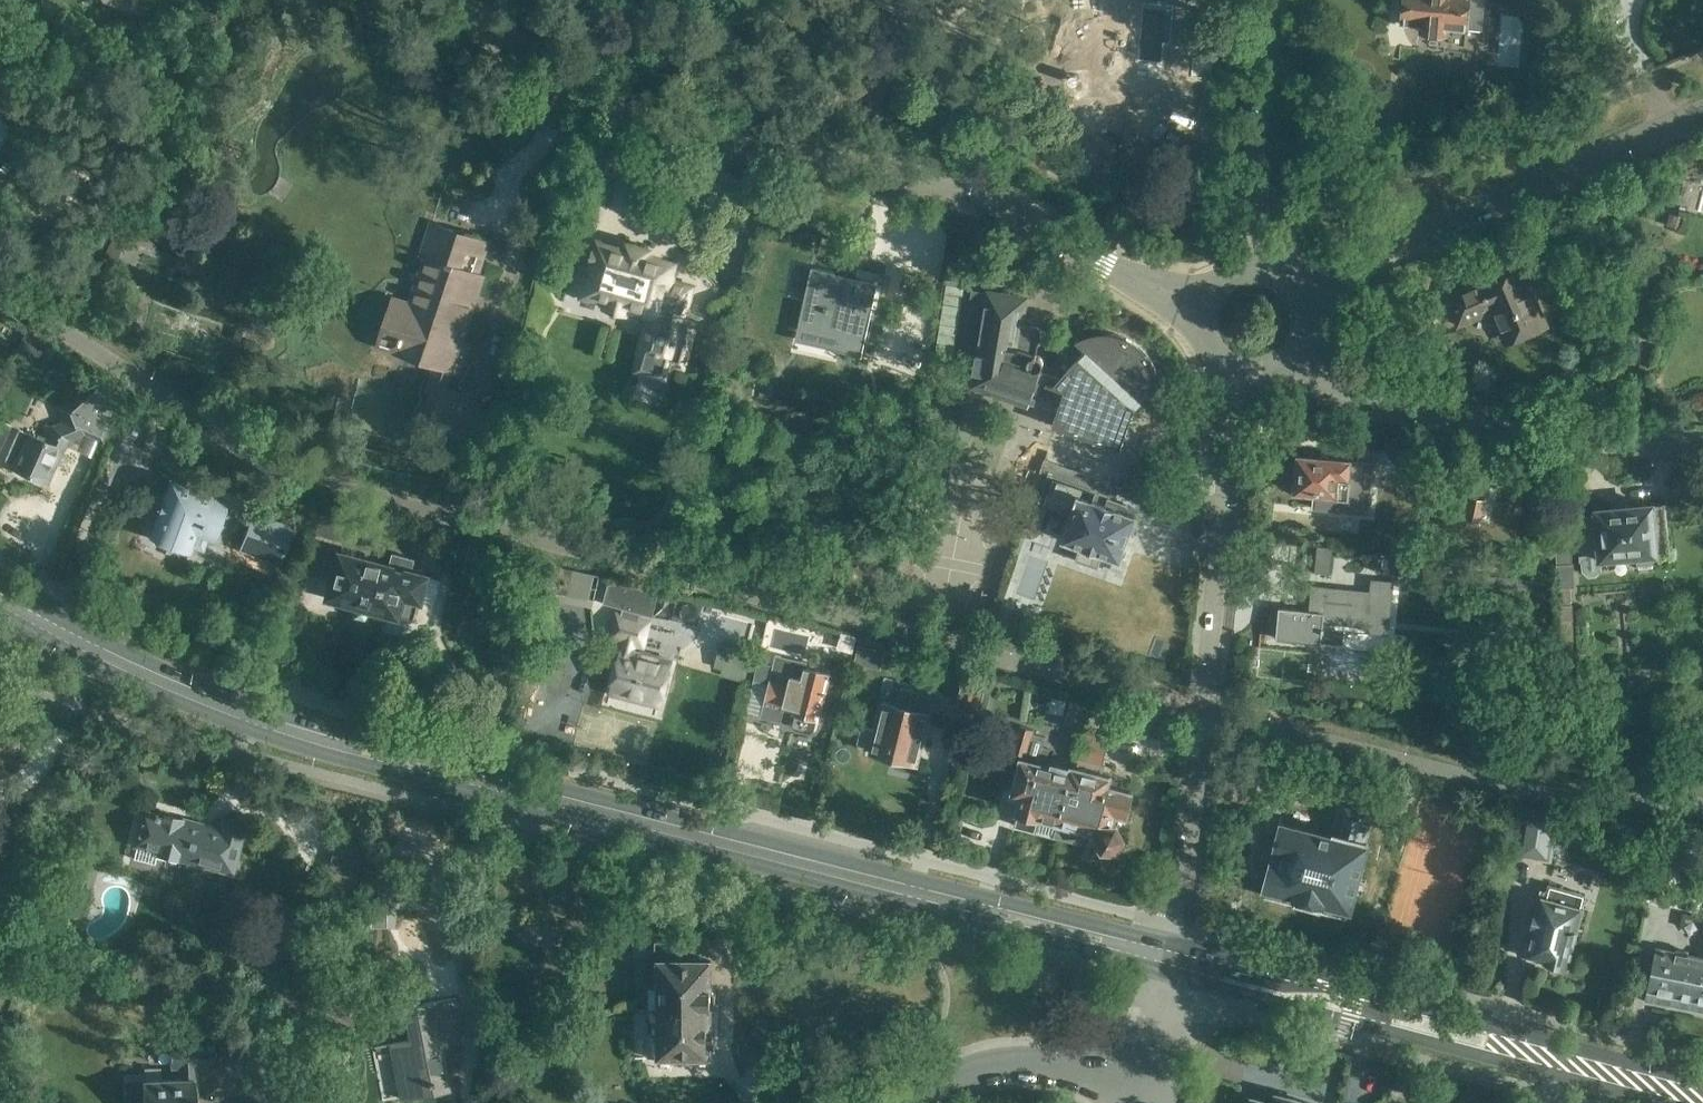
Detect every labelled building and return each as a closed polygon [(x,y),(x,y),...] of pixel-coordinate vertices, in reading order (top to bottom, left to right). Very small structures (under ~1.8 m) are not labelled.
[(103,0),(122,8),(123,6),(130,8),(133,0),(102,0),(103,0)] [(1403,15),(1405,15),(1404,22),(1420,24),(1419,30),(1448,33),(1448,27),(1482,30),(1485,0),(1404,0),(1403,15)] [(430,221),(418,256),(423,257),(409,299),(393,294),(376,346),(433,366),(425,390),(432,393),(419,413),(465,440),(485,406),(448,384),(452,372),(461,375),(472,343),(463,339),(484,274),(476,272),(486,240),(430,221)] [(626,248),(598,240),(591,266),(584,264),(578,286),(585,288),(583,294),(607,301),(605,305),(627,311),(629,307),(652,313),(641,353),(682,364),(693,325),(682,322),(692,287),(670,281),(675,262),(648,254),(649,250),(627,244),(626,248)] [(1494,308),(1508,341),(1548,324),(1522,261),(1498,271),(1499,274),(1490,278),(1488,275),(1482,278),(1483,281),(1449,295),(1461,322),(1494,308)] [(800,326),(865,341),(878,282),(812,268),(800,326)] [(1053,425),(1121,448),(1135,409),(1143,400),(1154,410),(1156,404),(1158,399),(1159,393),(1159,387),(1159,381),(1157,370),(1153,360),(1147,352),(1144,348),(1140,344),(1136,341),(1130,338),(1125,335),(1119,333),(1112,332),(1105,331),(1099,332),(1085,335),(1080,337),(1076,340),(1086,349),(1062,376),(1042,369),(1044,365),(1044,361),(1044,358),(1041,355),(1038,353),(1042,329),(1038,325),(1023,323),(1027,297),(987,290),(987,291),(973,289),(960,368),(976,371),(973,385),(1030,405),(1034,393),(1046,397),(1050,385),(1065,390),(1053,425)] [(11,466),(46,483),(67,437),(84,431),(102,439),(118,398),(95,381),(75,400),(75,399),(58,406),(63,420),(53,426),(45,439),(28,432),(27,432),(19,428),(12,443),(13,443),(5,460),(12,463),(11,466)] [(0,420),(0,447),(10,425),(0,420)] [(1292,487),(1296,493),(1340,497),(1340,495),(1348,496),(1351,460),(1329,458),(1329,454),(1311,452),(1311,456),(1299,455),(1298,471),(1293,476),(1292,487)] [(1073,512),(1063,539),(1082,546),(1078,559),(1098,566),(1103,553),(1121,559),(1137,515),(1126,511),(1129,505),(1107,497),(1111,482),(1075,470),(1046,459),(1033,497),(1040,500),(1073,512)] [(1358,471),(1376,473),(1377,461),(1359,460),(1358,471)] [(1124,487),(1137,491),(1144,474),(1130,469),(1124,487)] [(1168,483),(1167,483),(1168,478),(1148,471),(1141,489),(1164,497),(1167,490),(1165,489),(1168,483)] [(191,551),(192,549),(204,553),(208,540),(213,542),(229,500),(214,494),(217,487),(187,476),(185,483),(169,477),(147,535),(191,551)] [(1468,519),(1480,523),(1485,498),(1473,496),(1468,519)] [(1581,560),(1583,570),(1589,576),(1598,575),(1603,568),(1603,561),(1637,558),(1638,564),(1639,564),(1640,567),(1653,566),(1653,563),(1654,563),(1654,556),(1660,556),(1660,553),(1670,552),(1665,504),(1635,507),(1598,510),(1598,515),(1578,516),(1581,560)] [(241,549),(277,562),(291,527),(254,513),(241,549)] [(1557,544),(1559,587),(1575,586),(1573,543),(1557,544)] [(465,561),(479,565),(483,547),(469,544),(465,561)] [(1378,571),(1405,574),(1407,554),(1377,551),(1375,573),(1378,573),(1378,571)] [(330,596),(399,615),(400,611),(412,614),(416,598),(421,599),(422,598),(435,601),(441,580),(412,572),(416,558),(393,552),(390,566),(341,553),(330,596)] [(623,640),(612,688),(665,701),(673,666),(629,657),(632,644),(641,646),(646,621),(634,618),(635,613),(651,617),(652,615),(649,614),(654,592),(662,594),(663,592),(600,578),(599,580),(608,582),(603,603),(600,602),(600,604),(623,609),(622,615),(615,613),(610,638),(623,640)] [(1371,590),(1312,584),(1310,610),(1280,606),(1277,637),(1322,642),(1324,621),(1368,625),(1367,631),(1389,633),(1394,580),(1372,578),(1371,590)] [(696,602),(669,603),(670,638),(698,637),(696,602)] [(753,650),(720,641),(714,665),(723,667),(721,674),(744,681),(753,650)] [(856,659),(882,665),(886,647),(861,641),(856,659)] [(796,713),(793,723),(796,728),(811,731),(815,729),(818,718),(820,718),(831,673),(807,667),(808,661),(776,653),(776,654),(761,651),(748,710),(771,715),(780,716),(783,704),(794,707),(792,712),(796,713)] [(931,713),(925,711),(929,695),(920,693),(920,691),(902,686),(897,705),(883,701),(876,729),(866,726),(862,729),(859,742),(861,746),(871,748),(870,752),(906,761),(918,764),(931,713)] [(1040,707),(1067,707),(1067,694),(1040,693),(1040,707)] [(1016,824),(1056,834),(1073,770),(1055,765),(1055,767),(1045,765),(1050,748),(1043,746),(1046,736),(1034,732),(1035,729),(1020,725),(1012,751),(1014,752),(1011,762),(1022,765),(1015,792),(1024,794),(1016,824)] [(1076,758),(1101,764),(1108,737),(1082,731),(1076,758)] [(1267,771),(1279,775),(1285,752),(1274,749),(1267,771)] [(1074,767),(1073,770),(1056,834),(1080,840),(1083,825),(1101,830),(1099,834),(1105,845),(1117,845),(1123,834),(1117,824),(1112,824),(1116,810),(1126,813),(1131,792),(1107,786),(1109,776),(1074,767)] [(1283,823),(1267,885),(1322,899),(1319,910),(1321,910),(1321,909),(1346,915),(1349,906),(1350,907),(1367,840),(1365,839),(1373,807),(1343,799),(1334,836),(1283,823)] [(201,847),(235,856),(243,824),(224,819),(221,830),(144,810),(131,857),(155,863),(158,851),(198,862),(201,847)] [(1523,818),(1519,841),(1548,845),(1552,823),(1523,818)] [(1542,894),(1526,953),(1545,958),(1544,960),(1544,963),(1566,969),(1566,966),(1567,966),(1587,893),(1570,888),(1574,873),(1565,871),(1564,875),(1556,873),(1550,877),(1545,894),(1542,894)] [(1702,1010),(1702,956),(1657,947),(1645,999),(1702,1010)] [(654,1010),(710,1010),(711,960),(654,959),(654,985),(647,985),(647,1008),(654,1008),(654,1010)] [(454,997),(404,1006),(410,1039),(390,1043),(401,1098),(447,1089),(437,1038),(461,1033),(454,997)] [(710,1010),(654,1010),(654,1033),(647,1033),(647,1056),(710,1056),(710,1010)] [(123,1080),(123,1098),(124,1098),(124,1101),(142,1100),(142,1102),(194,1102),(193,1065),(219,1064),(218,1041),(176,1043),(177,1066),(180,1066),(181,1078),(143,1079),(143,1073),(123,1074),(123,1080)] [(1276,1093),(1273,1102),(1252,1096),(1250,1102),(1314,1102),(1276,1093)]
